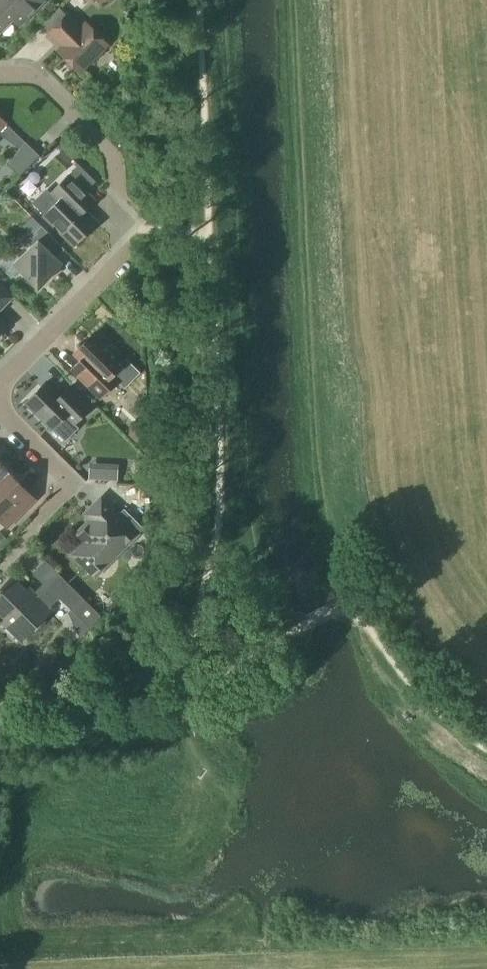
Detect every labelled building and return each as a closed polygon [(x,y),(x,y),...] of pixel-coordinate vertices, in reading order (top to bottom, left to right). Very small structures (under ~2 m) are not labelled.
[(44,1),(43,0),(0,0),(0,31),(11,20),(18,26),(44,1)] [(81,27),(67,13),(46,33),(61,47),(57,51),(79,73),(107,44),(85,22),(81,27)] [(20,176),(40,155),(25,141),(8,166),(20,176)] [(74,246),(96,224),(75,203),(96,181),(78,164),(48,194),(56,202),(43,215),(74,246)] [(37,288),(55,270),(55,258),(64,249),(41,226),(26,241),(32,246),(13,264),(37,288)] [(0,283),(0,312),(14,297),(0,283)] [(103,343),(94,334),(74,354),(79,360),(69,371),(100,401),(121,379),(114,373),(124,364),(115,354),(117,353),(105,341),(103,343)] [(59,396),(45,382),(25,403),(52,429),(63,419),(72,428),(93,407),(70,385),(59,396)] [(148,454),(149,426),(140,419),(129,424),(129,435),(148,454)] [(89,463),(88,479),(118,481),(119,465),(89,463)] [(0,480),(0,521),(7,528),(36,500),(8,472),(0,480)] [(94,578),(107,565),(137,534),(101,498),(84,514),(90,520),(76,534),(83,541),(70,554),(94,578)] [(50,608),(59,598),(70,609),(68,612),(80,638),(90,629),(102,616),(88,603),(59,574),(45,588),(42,584),(34,592),(30,588),(26,592),(11,578),(0,590),(0,613),(6,619),(2,622),(21,640),(51,609),(50,608)]
